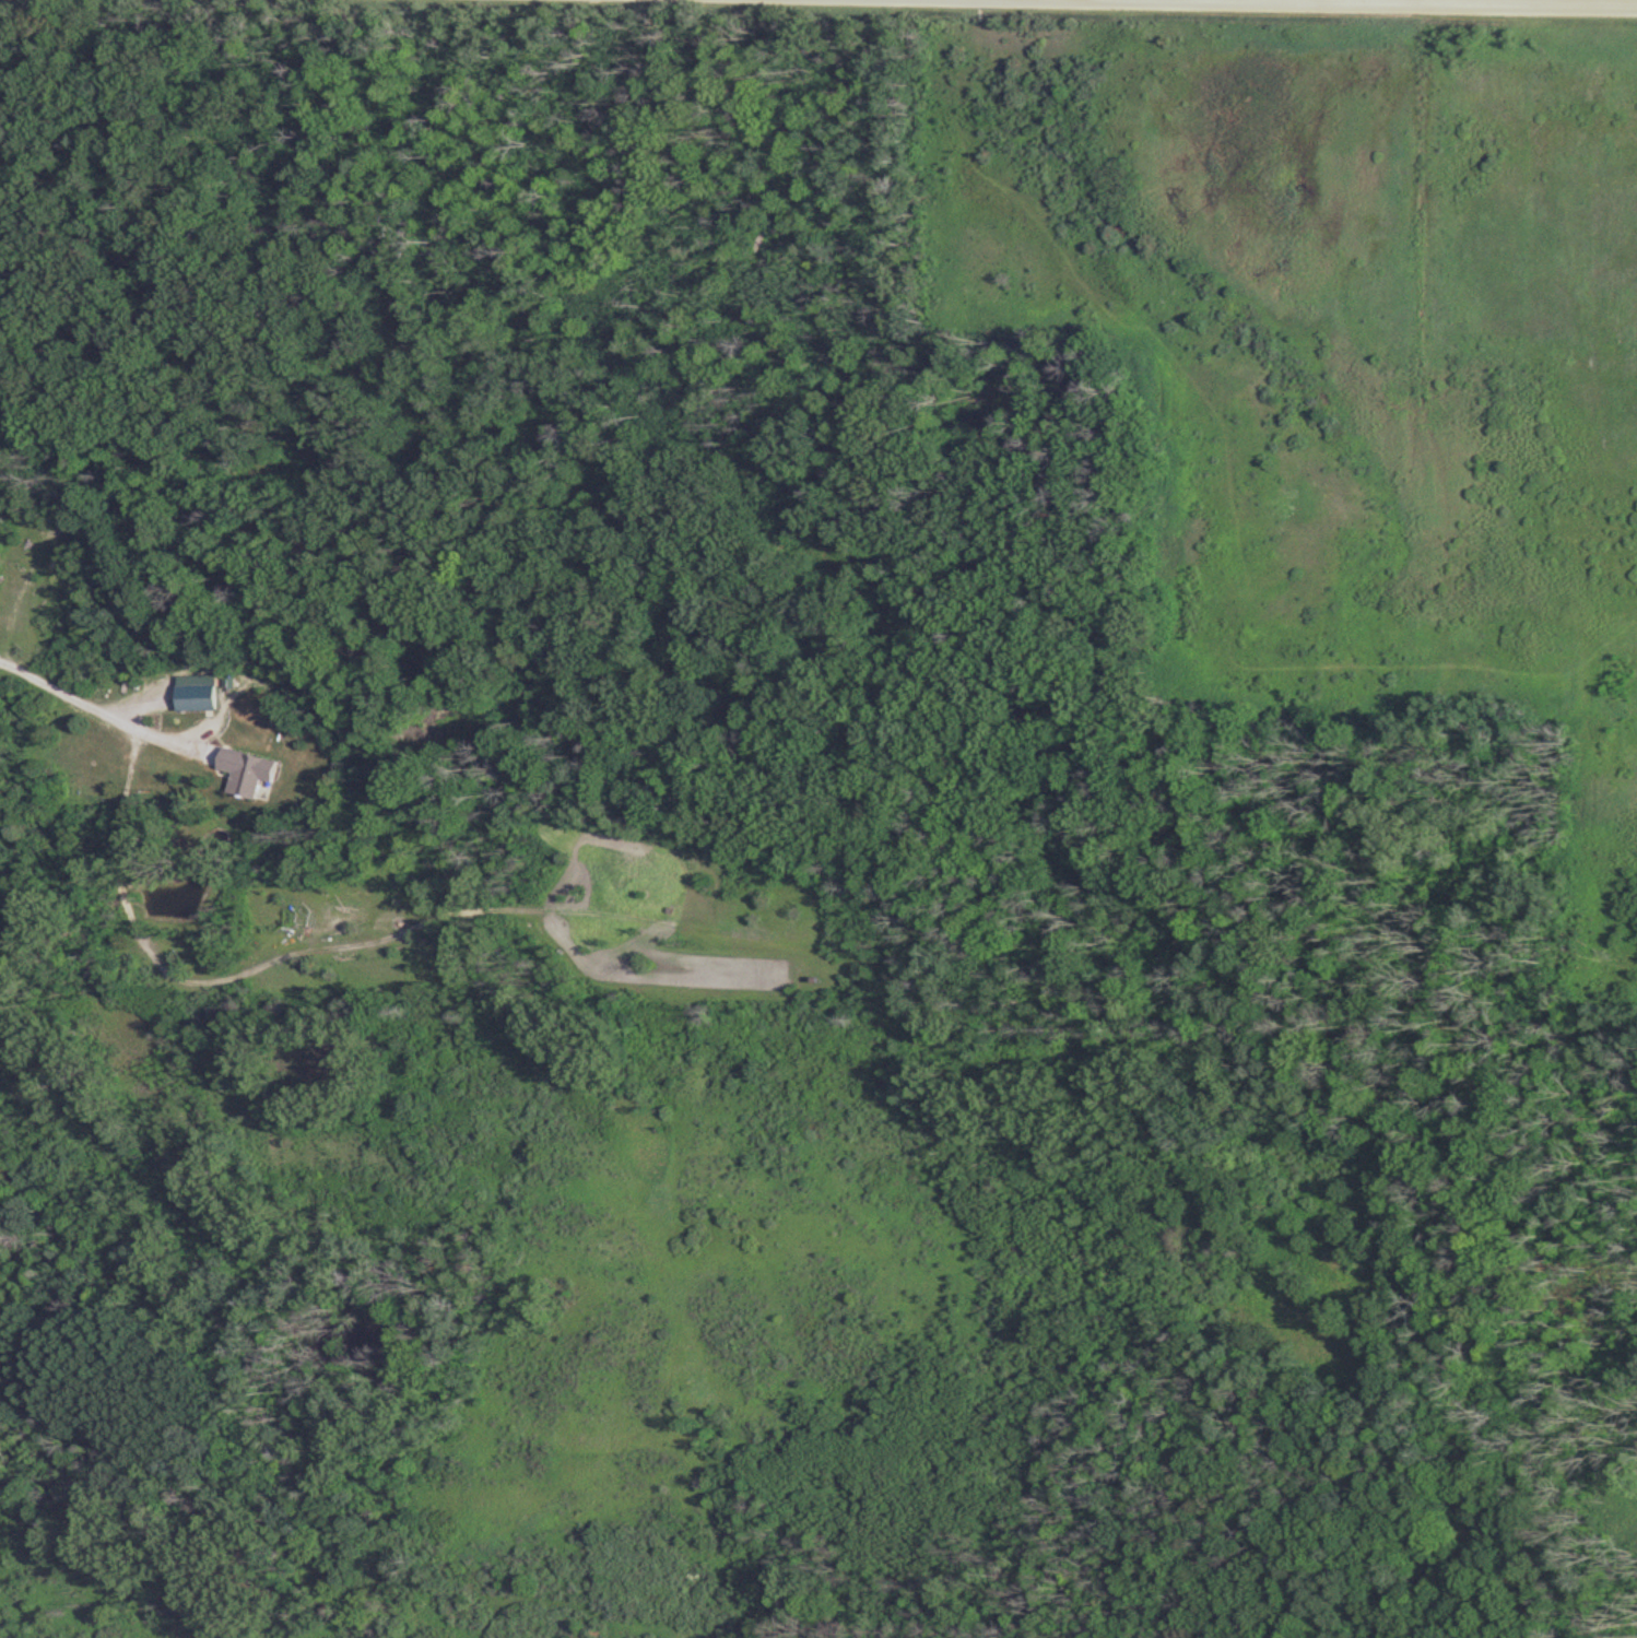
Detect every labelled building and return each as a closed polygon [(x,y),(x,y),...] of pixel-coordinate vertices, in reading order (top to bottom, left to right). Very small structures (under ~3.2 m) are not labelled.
[(217,686),(179,686),(179,711),(217,711),(217,686)]
